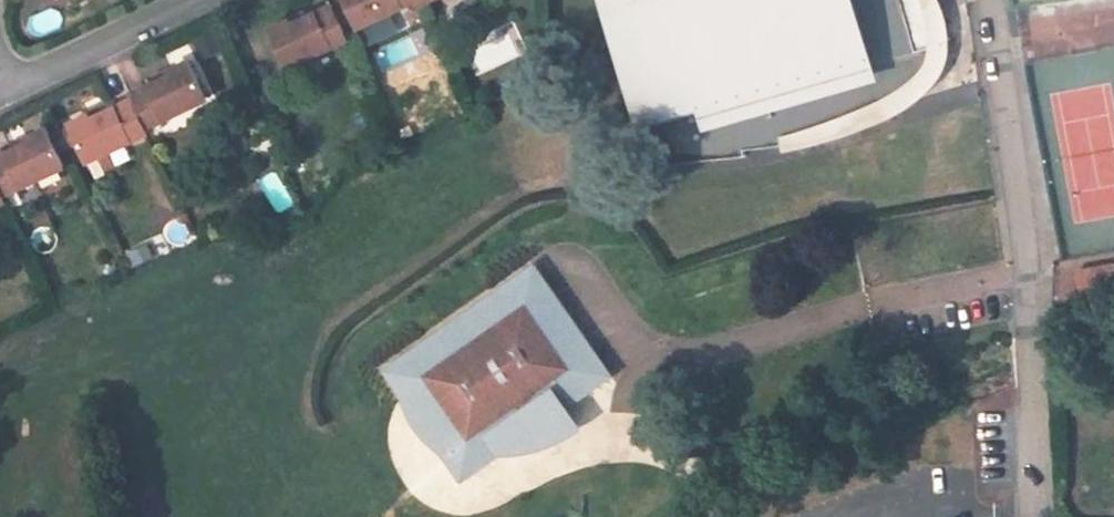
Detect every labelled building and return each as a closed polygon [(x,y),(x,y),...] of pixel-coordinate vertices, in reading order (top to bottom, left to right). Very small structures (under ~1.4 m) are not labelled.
[(357,27),(414,0),(344,0),(357,27)] [(640,115),(649,114),(654,165),(745,156),(744,150),(782,145),(781,138),(839,127),(838,121),(898,104),(895,95),(913,89),(927,81),(938,69),(942,56),(940,42),(915,50),(901,0),(606,0),(640,115)] [(288,19),(269,29),(286,66),(347,38),(332,4),(306,16),(290,23),(288,19)] [(304,12),(288,19),(290,23),(306,16),(304,12)] [(155,82),(129,94),(132,99),(145,127),(207,98),(189,61),(169,70),(171,75),(155,82)] [(153,77),(155,82),(171,75),(169,70),(153,77)] [(89,114),(68,123),(86,161),(147,132),(145,127),(132,99),(106,111),(90,119),(89,114)] [(104,107),(89,114),(90,119),(106,111),(104,107)] [(0,155),(0,189),(2,194),(64,165),(46,128),(26,137),(28,141),(12,149),(0,155)] [(11,144),(12,149),(28,141),(26,137),(11,144)] [(385,371),(404,397),(438,445),(461,478),(500,451),(511,450),(521,449),(530,447),(539,445),(543,444),(548,441),(557,438),(566,433),(574,429),(577,426),(563,407),(610,374),(586,341),(556,297),(534,266),(482,303),(485,307),(440,339),(437,334),(385,371)]
